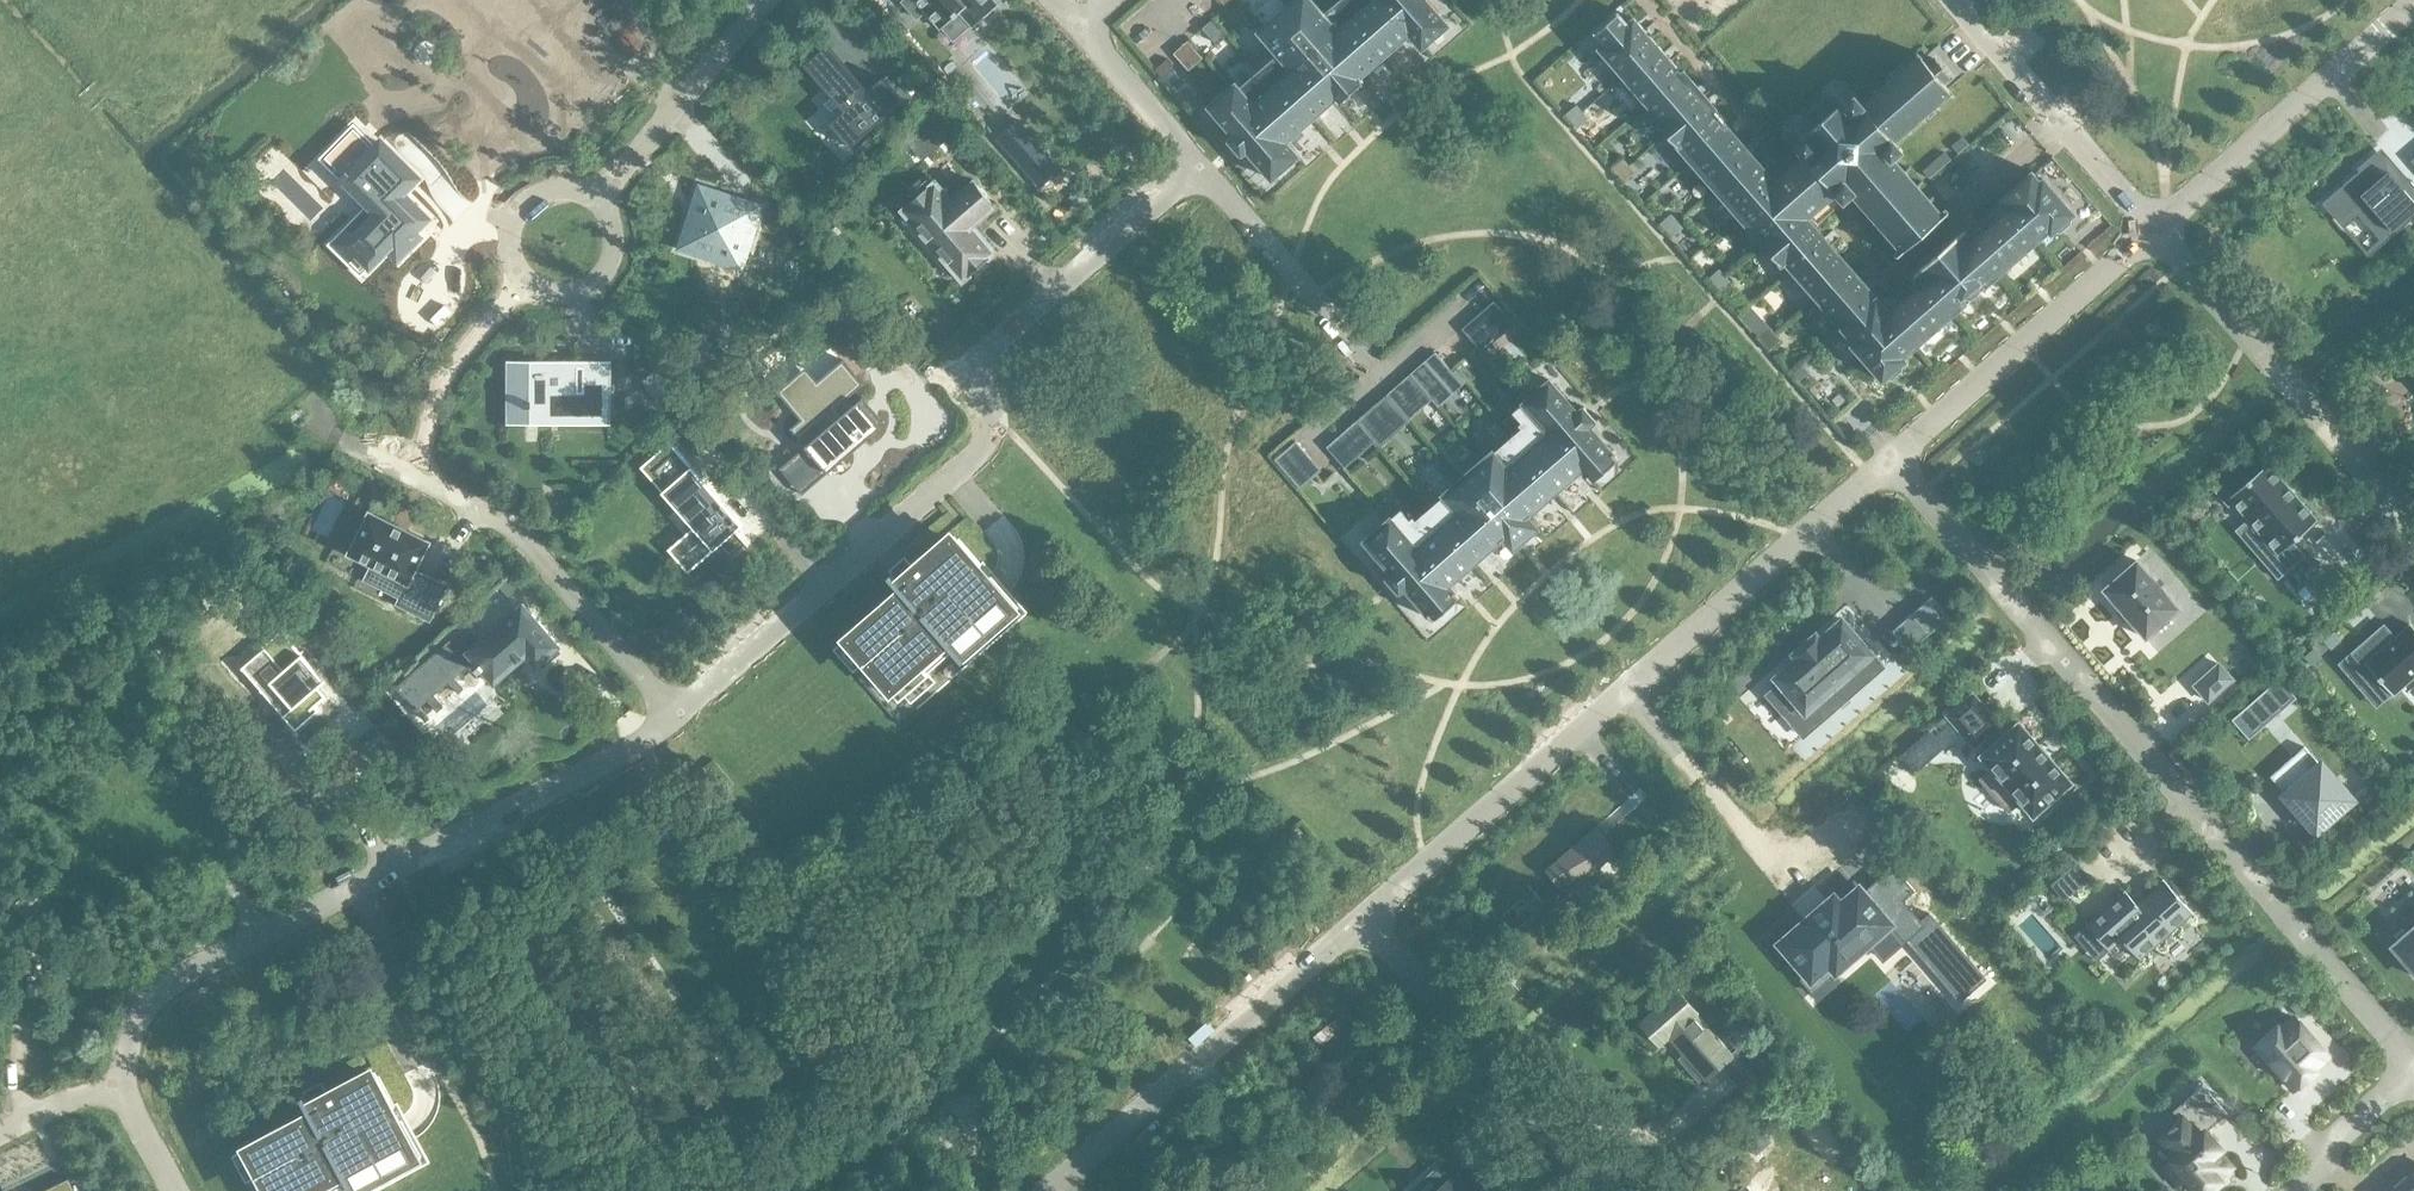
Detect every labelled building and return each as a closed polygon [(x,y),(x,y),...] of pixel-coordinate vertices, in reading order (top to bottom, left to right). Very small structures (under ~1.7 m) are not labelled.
[(902,1),(916,17),(925,9),(941,28),(960,11),(973,26),(997,5),(993,0),(903,0),(902,1)] [(1209,106),(1234,133),(1227,139),(1240,154),(1246,149),(1271,178),(1298,155),(1285,141),(1335,97),(1338,102),(1363,80),(1360,76),(1409,33),(1421,47),(1448,24),(1427,0),(1341,0),(1324,15),(1312,0),(1294,0),(1258,31),(1279,54),(1240,88),(1235,82),(1209,106)] [(1619,12),(1596,31),(1605,42),(1599,48),(1605,54),(1603,55),(1656,115),(1653,118),(1652,121),(1656,126),(1660,125),(1780,263),(1779,267),(1783,272),(1787,272),(1790,269),(1839,325),(1841,324),(1856,341),(1853,344),(1882,378),(1883,378),(1886,376),(1888,375),(1888,376),(1894,376),(1901,370),(1901,364),(1902,362),(1905,359),(1903,356),(2049,229),(2051,232),(2054,229),(2055,230),(2057,228),(2057,229),(2062,229),(2069,223),(2070,218),(2069,217),(2071,216),(2070,215),(2073,212),(2044,179),(2043,178),(2041,180),(2032,170),(2000,199),(2009,209),(1978,236),(1970,227),(1966,231),(1965,229),(1915,273),(1916,274),(1913,277),(1920,285),(1889,312),(1815,227),(1818,224),(1810,215),(1836,192),(1845,202),(1854,194),(1864,205),(1860,210),(1861,212),(1866,208),(1877,219),(1872,224),(1874,226),(1878,221),(1889,233),(1884,238),(1886,240),(1891,235),(1901,248),(1897,251),(1899,254),(1947,212),(1945,210),(1942,213),(1931,201),(1935,198),(1933,195),(1929,198),(1919,187),(1923,184),(1921,181),(1917,184),(1907,173),(1911,170),(1908,167),(1904,170),(1894,158),(1903,151),(1894,141),(1907,130),(1910,134),(1913,131),(1909,128),(1921,118),(1924,122),(1927,119),(1924,115),(1925,114),(1928,119),(1937,110),(1934,106),(1935,105),(1938,109),(1941,107),(1938,103),(1949,93),(1952,97),(1955,95),(1951,91),(1944,83),(1951,76),(1934,57),(1927,63),(1916,51),(1914,52),(1917,56),(1905,66),(1902,63),(1899,65),(1903,69),(1902,70),(1898,65),(1897,67),(1890,73),(1890,72),(1889,74),(1892,78),(1891,79),(1888,75),(1885,77),(1889,81),(1877,91),(1874,87),(1871,90),(1874,94),(1863,104),(1843,81),(1832,80),(1824,87),(1824,97),(1824,98),(1817,105),(1821,110),(1816,114),(1812,110),(1804,116),(1803,115),(1793,115),(1785,122),(1784,132),(1805,155),(1793,165),(1790,161),(1787,164),(1790,168),(1776,180),(1714,109),(1716,108),(1684,70),(1682,72),(1634,17),(1627,22),(1619,12)] [(828,43),(804,64),(844,110),(829,122),(850,146),(903,100),(882,76),(868,89),(828,43)] [(345,228),(329,243),(360,274),(386,249),(396,259),(420,235),(415,230),(427,218),(401,193),(417,177),(380,141),(374,148),(355,129),(330,155),(345,171),(337,179),(341,183),(343,181),(376,213),(353,236),(345,228)] [(2322,202),(2324,205),(2331,198),(2348,219),(2359,210),(2374,228),(2383,220),(2391,230),(2402,220),(2403,222),(2413,213),(2413,185),(2411,181),(2403,188),(2373,153),(2357,168),(2359,170),(2322,202)] [(935,180),(893,217),(904,230),(909,236),(954,288),(995,252),(997,251),(979,231),(974,224),(996,205),(974,180),(952,199),(935,180)] [(701,190),(684,245),(738,262),(756,207),(701,190)] [(1495,300),(1462,328),(1472,340),(1483,352),(1500,338),(1489,326),(1505,312),(1495,300)] [(1435,351),(1411,373),(1441,406),(1465,384),(1468,382),(1457,369),(1454,371),(1435,351)] [(789,404),(788,405),(800,418),(789,428),(799,439),(812,428),(826,416),(832,423),(805,446),(826,470),(883,421),(862,397),(842,414),(836,407),(863,383),(842,358),(789,404)] [(508,360),(506,360),(506,402),(524,402),(524,405),(530,405),(530,411),(578,411),(578,406),(610,406),(610,390),(578,390),(578,367),(532,367),(532,361),(508,361),(508,360)] [(1399,508),(1362,539),(1389,571),(1383,576),(1397,592),(1403,587),(1431,619),(1436,614),(1436,615),(1445,616),(1452,610),(1452,601),(1457,596),(1447,584),(1498,540),(1498,541),(1502,538),(1511,549),(1536,528),(1526,517),(1530,514),(1529,513),(1580,469),(1590,481),(1595,477),(1604,478),(1611,472),(1611,463),(1616,458),(1589,427),(1595,422),(1588,414),(1581,405),(1575,411),(1548,379),(1511,411),(1501,419),(1513,433),(1493,450),(1492,449),(1441,493),(1442,494),(1414,519),(1410,515),(1407,518),(1399,508)] [(1402,381),(1388,393),(1412,420),(1426,408),(1402,381)] [(1356,419),(1345,429),(1364,450),(1375,440),(1356,419)] [(670,440),(640,466),(676,508),(667,516),(684,534),(667,549),(688,572),(742,524),(670,440)] [(1295,440),(1274,459),(1290,477),(1311,458),(1295,440)] [(2267,463),(2229,496),(2279,553),(2266,563),(2278,577),(2303,555),(2292,542),(2317,520),(2267,463)] [(791,492),(796,488),(786,476),(776,484),(786,497),(791,492)] [(350,550),(349,552),(351,554),(352,553),(408,581),(397,603),(429,619),(446,585),(415,569),(429,542),(430,540),(428,539),(427,540),(373,512),(373,511),(370,510),(369,512),(370,512),(350,550)] [(897,585),(830,643),(898,722),(916,707),(915,706),(1020,615),(1003,595),(988,578),(990,577),(987,574),(978,564),(977,565),(953,537),(927,559),(927,558),(926,559),(923,555),(924,554),(922,552),(910,563),(911,564),(896,577),(891,572),(889,575),(897,585)] [(2138,558),(2104,588),(2145,637),(2179,608),(2138,558)] [(1930,598),(1912,614),(1927,632),(1946,616),(1930,598)] [(450,634),(390,686),(400,698),(410,709),(465,662),(484,684),(518,656),(528,667),(531,664),(537,670),(557,653),(552,646),(554,644),(515,599),(472,636),(466,629),(454,639),(450,634)] [(1782,682),(1768,694),(1792,722),(1806,710),(1872,653),(1842,619),(1776,676),(1782,682)] [(2339,663),(2361,688),(2376,675),(2393,694),(2413,675),(2413,628),(2410,623),(2395,637),(2384,625),(2339,663)] [(294,730),(298,726),(318,709),(314,705),(325,695),(309,677),(316,670),(280,628),(260,645),(272,658),(254,674),(296,724),(292,727),(294,730)] [(2219,663),(2194,684),(2209,700),(2233,679),(2219,663)] [(2285,673),(2274,683),(2286,697),(2297,688),(2285,673)] [(1973,692),(1946,715),(1975,748),(1987,737),(1994,745),(1981,756),(1992,768),(1980,778),(2008,811),(2020,800),(2033,815),(2072,781),(2019,721),(2003,735),(1996,727),(2000,724),(1973,692)] [(2304,746),(2270,775),(2285,792),(2284,793),(2316,830),(2352,798),(2320,763),(2320,764),(2304,746)] [(403,760),(393,749),(382,759),(392,771),(403,760)] [(1545,868),(1527,884),(1549,909),(1567,893),(1617,850),(1603,833),(1595,825),(1590,830),(1545,868)] [(2076,863),(2051,885),(2063,899),(2088,877),(2076,863)] [(1808,918),(1781,942),(1797,961),(1790,967),(1792,971),(1799,978),(1811,991),(1836,969),(1841,965),(1841,966),(1864,946),(1868,943),(1867,943),(1889,924),(1901,939),(1906,935),(1923,954),(1960,996),(1984,975),(1976,967),(1929,912),(1920,920),(1903,900),(1910,893),(1915,889),(1893,864),(1870,884),(1862,891),(1858,887),(1840,902),(1834,895),(1831,898),(1824,903),(1825,904),(1822,907),(1821,906),(1811,915),(1812,916),(1809,919),(1808,918)] [(2125,891),(2087,925),(2110,950),(2123,938),(2139,958),(2192,911),(2164,879),(2136,903),(2125,891)] [(2396,945),(2413,965),(2413,930),(2396,945)] [(1505,975),(1494,983),(1506,999),(1517,991),(1505,975)] [(1676,989),(1641,1019),(1659,1039),(1669,1031),(1689,1054),(1686,1058),(1703,1077),(1731,1053),(1676,989)] [(2277,1026),(2256,1044),(2294,1089),(2316,1070),(2313,1067),(2327,1054),(2295,1017),(2280,1029),(2277,1026)] [(1736,1028),(1727,1037),(1737,1048),(1747,1040),(1736,1028)] [(230,1148),(252,1190),(370,1190),(422,1163),(399,1118),(392,1104),(390,1105),(373,1072),(343,1088),(343,1087),(342,1087),(339,1083),(340,1082),(339,1080),(326,1088),(326,1089),(308,1098),(306,1094),(304,1095),(310,1106),(230,1148)] [(2160,1136),(2176,1155),(2163,1166),(2178,1183),(2185,1176),(2198,1190),(2208,1190),(2220,1180),(2218,1177),(2230,1166),(2217,1151),(2220,1148),(2205,1131),(2227,1112),(2202,1084),(2172,1111),(2180,1119),(2160,1136)] [(2380,1190),(2413,1190),(2413,1161),(2409,1165),(2408,1164),(2398,1173),(2399,1174),(2380,1190)] [(1436,1190),(1496,1190),(1476,1168),(1457,1186),(1450,1179),(1436,1190)] [(48,1185),(51,1190),(74,1190),(67,1176),(48,1185)] [(1746,1183),(1737,1190),(1753,1190),(1746,1183)]
